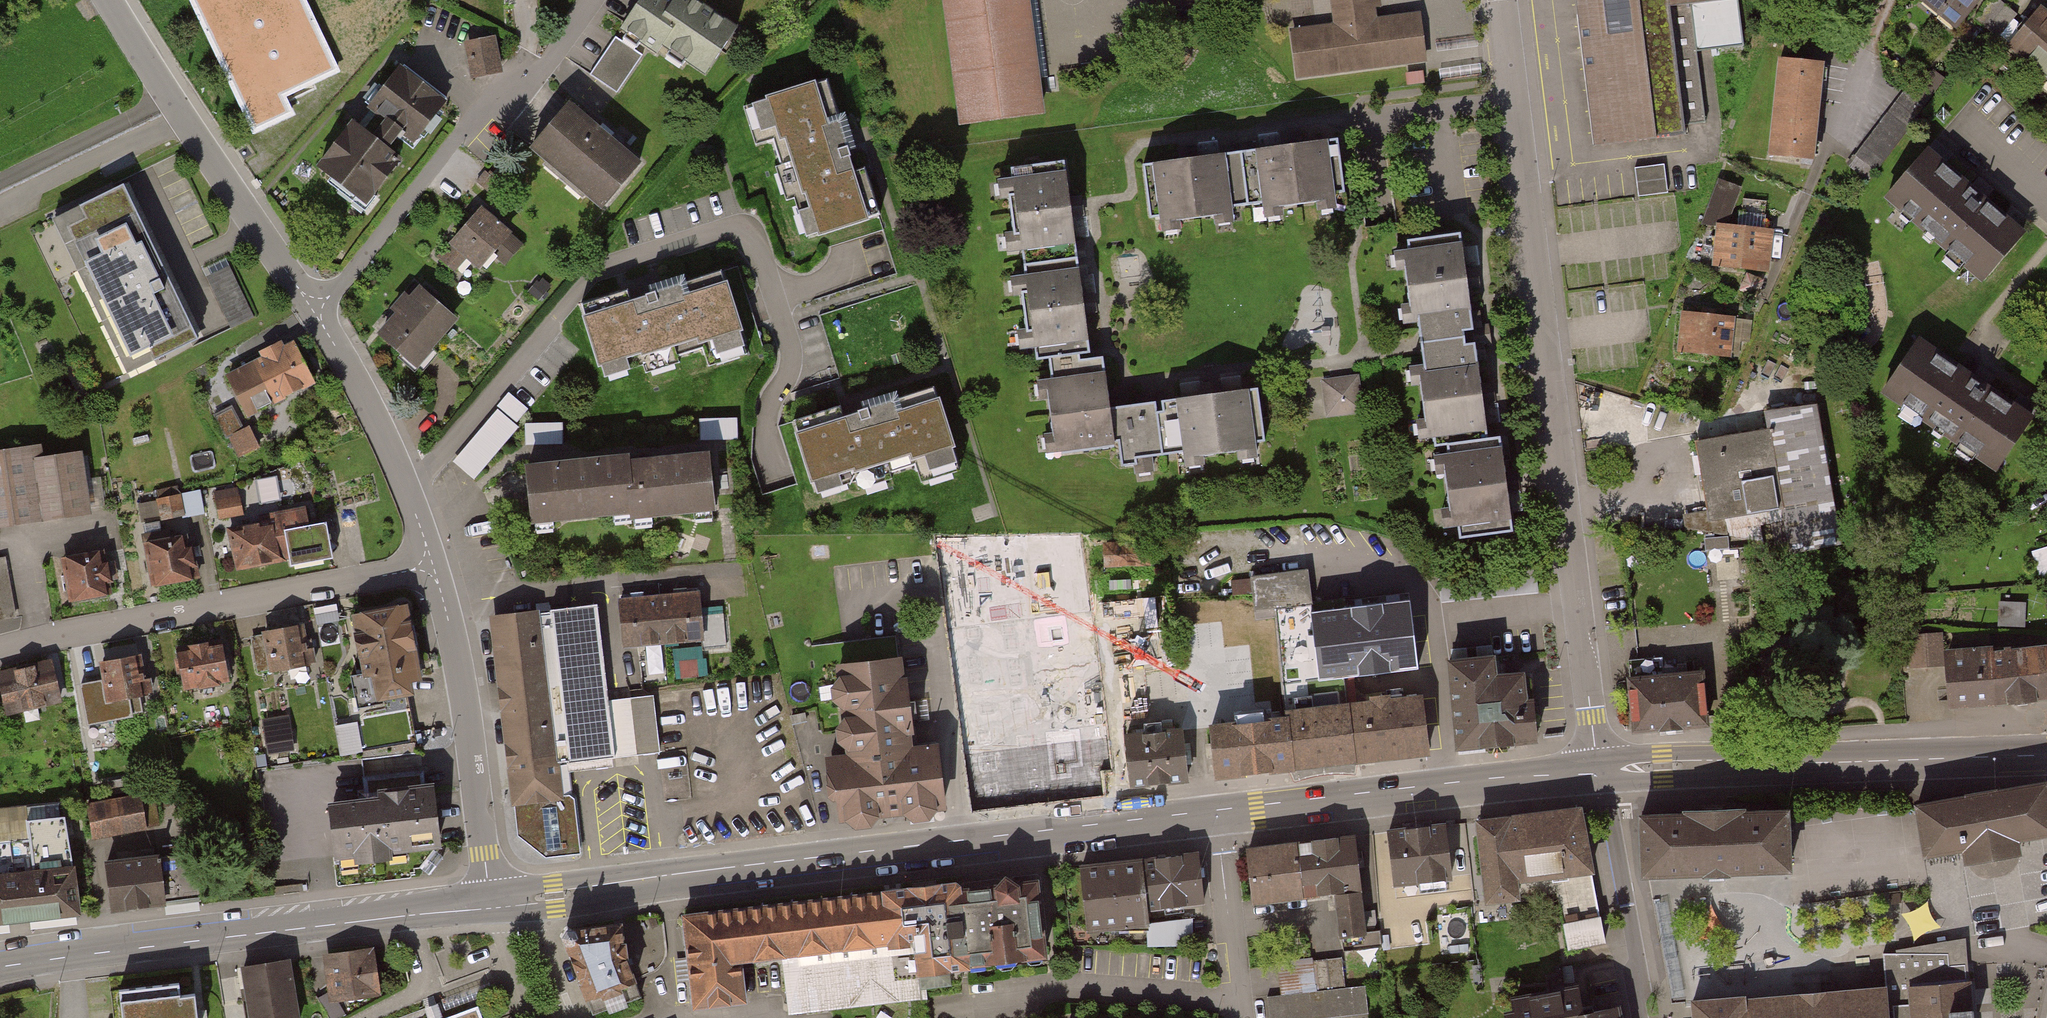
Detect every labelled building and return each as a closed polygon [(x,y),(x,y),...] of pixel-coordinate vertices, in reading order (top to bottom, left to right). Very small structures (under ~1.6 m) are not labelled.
[(254,130),(290,113),(282,96),(336,69),(303,0),(192,0),(254,130)] [(605,30),(613,35),(643,59),(650,48),(683,1),(682,0),(626,0),(605,30)] [(650,48),(704,85),(743,28),(701,0),(684,0),(683,1),(650,48)] [(954,128),(1039,117),(1024,0),(937,0),(954,128)] [(1330,21),(1288,26),(1294,78),(1425,62),(1419,14),(1373,19),(1371,0),(1327,0),(1330,21)] [(1590,144),(1706,131),(1696,55),(1740,49),(1735,0),(1573,0),(1590,144)] [(1918,1),(1955,29),(1977,0),(1919,0),(1918,1)] [(2005,45),(2046,77),(2046,15),(2035,6),(2005,45)] [(495,34),(464,44),(476,81),(507,71),(495,34)] [(613,35),(585,71),(614,94),(643,59),(613,35)] [(1823,63),(1770,57),(1759,159),(1812,165),(1823,63)] [(446,101),(391,60),(354,108),(368,119),(357,133),(347,125),(313,170),(361,206),(394,162),(382,152),(393,137),(409,149),(446,101)] [(854,169),(829,75),(732,101),(743,144),(763,138),(770,164),(761,166),(769,198),(780,195),(793,243),(880,220),(865,166),(854,169)] [(1923,105),(1901,90),(1855,156),(1876,171),(1923,105)] [(525,155),(600,215),(638,168),(563,108),(525,155)] [(1194,153),(1128,160),(1134,219),(1151,217),(1153,233),(1180,230),(1178,215),(1206,212),(1207,227),(1231,224),(1229,205),(1254,202),(1256,223),(1283,220),(1281,202),(1310,199),(1311,213),(1330,211),(1328,199),(1348,196),(1341,136),(1300,141),(1194,153)] [(2026,238),(1927,153),(1884,202),(1984,287),(2026,238)] [(1074,205),(1069,159),(995,166),(996,175),(980,177),(983,201),(999,199),(1002,238),(991,239),(993,258),(1010,256),(1011,266),(1012,275),(994,277),(996,296),(1009,295),(1012,328),(999,329),(1001,351),(1022,349),(1023,355),(1024,364),(1043,362),(1045,380),(1032,381),(1033,400),(1042,399),(1046,441),(1033,442),(1034,453),(1052,452),(1053,461),(1105,456),(1107,476),(1135,473),(1134,458),(1167,455),(1168,466),(1190,464),(1188,449),(1229,445),(1230,459),(1247,457),(1246,440),(1264,438),(1261,406),(1259,386),(1219,390),(1112,401),(1106,348),(1088,350),(1087,343),(1087,337),(1082,290),(1074,205)] [(1638,163),(1641,193),(1671,190),(1669,160),(1638,163)] [(1736,222),(1743,181),(1717,177),(1711,218),(1736,222)] [(198,337),(123,184),(48,221),(122,373),(198,337)] [(475,208),(443,243),(460,259),(473,270),(489,252),(505,233),(475,208)] [(1770,230),(1712,225),(1708,269),(1766,274),(1770,230)] [(505,233),(489,252),(503,263),(519,245),(505,233)] [(1466,278),(1461,234),(1400,241),(1401,251),(1385,253),(1386,265),(1396,264),(1401,300),(1388,302),(1391,324),(1404,323),(1406,346),(1409,363),(1394,365),(1396,382),(1411,380),(1415,412),(1399,414),(1402,440),(1421,438),(1423,451),(1415,452),(1419,484),(1433,482),(1435,506),(1424,507),(1427,532),(1443,530),(1445,546),(1517,537),(1507,461),(1504,430),(1488,432),(1483,382),(1478,344),(1459,346),(1458,338),(1458,330),(1472,329),(1466,278)] [(443,243),(432,254),(449,270),(460,259),(443,243)] [(253,318),(228,267),(205,278),(230,329),(253,318)] [(673,273),(572,305),(596,380),(640,366),(643,377),(675,367),(670,353),(693,346),(702,375),(749,361),(720,268),(675,282),(673,273)] [(412,287),(369,335),(410,370),(452,322),(412,287)] [(1733,317),(1682,312),(1679,351),(1729,356),(1733,317)] [(2035,417),(1915,339),(1879,393),(1999,471),(2035,417)] [(290,343),(227,375),(248,416),(311,385),(290,343)] [(1323,380),(1318,380),(1322,419),(1363,415),(1358,376),(1323,380)] [(886,394),(782,427),(804,497),(850,482),(853,490),(882,481),(878,470),(904,462),(912,490),(960,474),(932,388),(888,402),(886,394)] [(507,395),(450,461),(475,482),(528,412),(507,395)] [(1769,428),(1693,440),(1707,511),(1688,515),(1689,528),(1754,540),(1755,555),(1837,541),(1812,405),(1766,412),(1769,428)] [(226,410),(214,418),(224,437),(238,430),(226,410)] [(733,418),(695,418),(695,443),(733,443),(733,418)] [(523,423),(524,444),(559,443),(559,422),(523,423)] [(238,430),(224,437),(235,459),(256,448),(245,427),(238,430)] [(83,514),(74,450),(38,455),(36,443),(0,448),(0,525),(83,514)] [(710,455),(614,465),(620,518),(621,529),(717,519),(710,455)] [(614,457),(517,466),(523,527),(620,518),(614,465),(614,457)] [(237,489),(215,493),(220,521),(242,517),(237,489)] [(197,491),(137,503),(141,524),(201,512),(197,491)] [(263,515),(265,525),(267,536),(277,534),(305,528),(301,507),(263,515)] [(223,534),(232,572),(283,561),(277,534),(267,536),(265,525),(223,534)] [(277,534),(283,561),(284,574),(327,565),(319,525),(305,528),(277,534)] [(143,538),(151,586),(190,580),(183,532),(143,538)] [(1146,573),(1145,540),(1096,541),(1096,573),(1146,573)] [(60,561),(67,603),(104,597),(97,555),(60,561)] [(0,560),(0,614),(20,610),(10,558),(0,560)] [(1306,572),(1248,579),(1251,626),(1273,624),(1283,718),(1341,712),(1337,682),(1404,677),(1393,597),(1310,605),(1306,572)] [(695,587),(656,591),(661,639),(700,635),(695,587)] [(656,591),(617,595),(622,643),(661,639),(656,591)] [(2027,622),(2027,601),(2002,600),(2002,622),(2027,622)] [(515,834),(541,856),(580,854),(569,762),(658,754),(652,698),(605,705),(593,607),(487,618),(515,834)] [(403,612),(345,621),(354,682),(360,682),(364,705),(406,698),(403,682),(413,680),(403,612)] [(291,628),(250,636),(257,675),(298,668),(291,628)] [(1909,637),(1902,638),(1904,663),(1912,662),(1912,666),(1942,664),(1940,633),(1909,635),(1909,637)] [(966,669),(971,720),(1031,714),(1024,637),(989,641),(992,666),(966,669)] [(1200,639),(1186,641),(1193,706),(1225,703),(1222,672),(1204,674),(1200,639)] [(229,681),(221,640),(174,649),(182,690),(229,681)] [(1948,652),(1952,704),(2046,695),(2046,685),(2043,649),(2012,652),(2012,646),(2005,647),(2006,653),(1992,654),(1991,647),(1948,652)] [(96,663),(105,711),(141,704),(132,656),(96,663)] [(0,672),(0,698),(5,713),(62,696),(51,657),(0,672)] [(816,759),(824,819),(938,811),(929,745),(903,749),(892,660),(822,668),(830,759),(816,759)] [(1441,666),(1451,754),(1493,749),(1535,745),(1528,677),(1489,681),(1487,661),(1441,666)] [(1183,669),(1143,673),(1148,717),(1179,713),(1177,688),(1185,687),(1183,669)] [(1704,671),(1628,678),(1632,726),(1708,719),(1704,671)] [(1283,718),(1200,728),(1205,779),(1223,777),(1259,773),(1430,754),(1423,703),(1341,712),(1283,718)] [(263,725),(266,753),(294,749),(290,722),(263,725)] [(342,724),(344,753),(366,752),(364,722),(342,724)] [(1184,738),(1121,744),(1126,791),(1189,785),(1184,738)] [(1102,745),(1046,753),(1052,798),(1108,791),(1102,745)] [(1033,754),(971,761),(977,809),(1039,802),(1033,754)] [(1917,808),(1927,863),(1968,856),(1970,870),(2024,861),(2022,847),(2046,843),(2046,786),(1917,808)] [(322,798),(332,868),(419,861),(432,847),(426,787),(322,798)] [(84,801),(90,837),(142,828),(136,792),(84,801)] [(1789,809),(1644,816),(1647,881),(1716,878),(1792,875),(1789,809)] [(1584,814),(1473,828),(1484,913),(1519,908),(1517,891),(1592,881),(1584,814)] [(66,815),(22,819),(28,874),(71,869),(66,815)] [(1448,831),(1384,838),(1389,887),(1453,880),(1448,831)] [(1357,843),(1239,856),(1246,911),(1328,902),(1332,943),(1368,939),(1357,843)] [(93,859),(100,910),(160,901),(153,850),(93,859)] [(1197,855),(1075,870),(1082,931),(1204,917),(1197,855)] [(0,878),(0,925),(77,917),(71,869),(0,878)] [(681,912),(691,1006),(746,1000),(742,959),(782,954),(788,1008),(919,993),(916,969),(1049,954),(1040,872),(681,912)] [(1933,902),(1909,910),(1917,934),(1941,926),(1933,902)] [(1605,919),(1566,924),(1570,953),(1609,948),(1605,919)] [(618,925),(564,941),(589,1015),(644,997),(618,925)] [(1692,993),(1694,1017),(1973,1017),(1968,969),(1964,938),(1884,952),(1886,977),(1692,993)] [(374,954),(325,958),(330,1005),(379,1001),(374,954)] [(240,970),(247,1017),(297,1017),(290,963),(240,970)] [(111,992),(114,1017),(200,1017),(195,981),(111,992)] [(1267,999),(1269,1017),(1313,1017),(1367,1013),(1364,989),(1267,999)] [(1496,1004),(1496,1017),(1571,1017),(1568,991),(1496,1004)]
